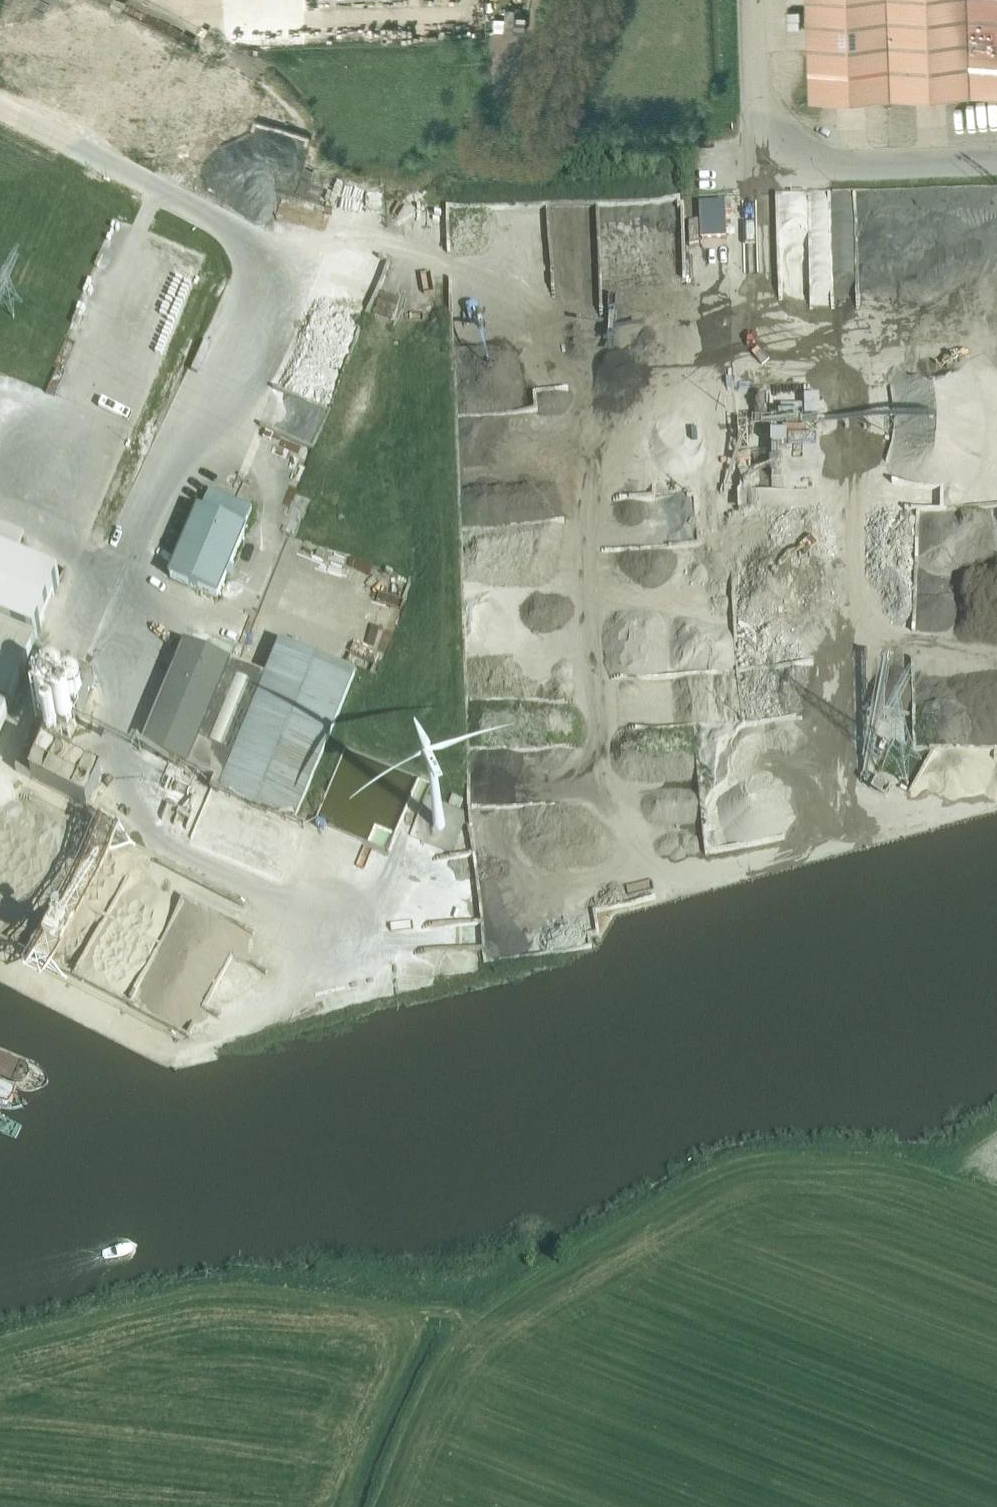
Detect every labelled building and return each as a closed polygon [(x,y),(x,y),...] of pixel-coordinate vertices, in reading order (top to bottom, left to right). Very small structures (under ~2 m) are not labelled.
[(810,96),(891,93),(996,89),(996,0),(807,0),(810,96)] [(690,201),(451,209),(454,308),(614,303),(614,283),(693,280),(690,201)] [(726,238),(725,202),(701,202),(702,239),(726,238)] [(199,511),(170,578),(218,598),(246,531),(244,530),(252,509),(210,491),(201,512),(199,511)] [(33,645),(60,582),(0,557),(0,631),(33,645)] [(35,646),(33,645),(0,631),(0,727),(35,646)] [(142,748),(186,766),(216,779),(188,845),(282,884),(305,827),(294,823),(355,674),(280,643),(266,677),(185,644),(142,748)] [(96,686),(64,670),(48,702),(80,718),(96,686)]
